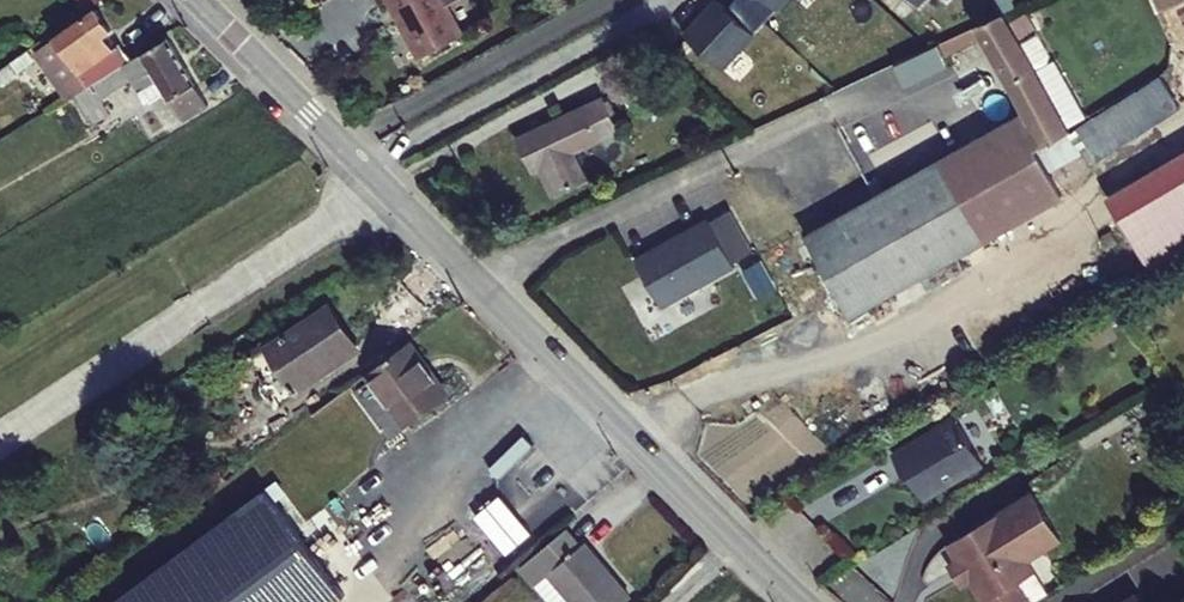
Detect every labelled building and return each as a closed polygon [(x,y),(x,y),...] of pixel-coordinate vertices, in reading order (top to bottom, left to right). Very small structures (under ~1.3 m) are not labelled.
[(98,0),(78,0),(84,9),(98,0)] [(445,0),(393,0),(422,53),(462,31),(445,0)] [(672,22),(710,57),(742,21),(719,0),(695,0),(689,7),(687,5),(672,22)] [(742,21),(753,9),(743,0),(719,0),(742,21)] [(753,9),(762,0),(743,0),(753,9)] [(1172,9),(1183,4),(1183,0),(1168,0),(1172,9)] [(112,36),(94,6),(36,40),(65,89),(131,50),(120,31),(112,36)] [(1008,20),(932,55),(940,71),(984,50),(1020,123),(1049,178),(1077,164),(1046,100),(1058,94),(1061,86),(1050,64),(1033,72),(1008,20)] [(182,87),(157,42),(104,71),(110,82),(133,70),(152,104),(182,87)] [(1162,73),(1075,122),(1096,159),(1183,110),(1162,73)] [(574,163),(635,134),(617,97),(514,147),(532,183),(542,179),(554,204),(586,188),(574,163)] [(1049,178),(1020,123),(796,239),(838,319),(1062,204),(1049,178)] [(1147,266),(1183,244),(1183,139),(1101,188),(1147,266)] [(732,209),(635,256),(659,307),(757,260),(732,209)] [(297,389),(339,362),(311,321),(246,363),(279,414),(303,399),(297,389)] [(433,363),(417,342),(373,375),(413,429),(452,399),(428,367),(433,363)] [(971,457),(942,408),(922,420),(923,422),(880,447),(893,471),(896,469),(910,492),(971,457)] [(526,436),(507,454),(534,483),(553,465),(526,436)] [(264,488),(111,601),(336,601),(345,595),(264,488)] [(1045,536),(1019,494),(938,545),(946,558),(936,565),(948,585),(959,578),(974,601),(1020,601),(1040,589),(1017,554),(1045,536)] [(557,525),(512,563),(527,580),(541,568),(570,601),(619,601),(626,596),(577,538),(572,542),(557,525)] [(1141,581),(1106,601),(1154,601),(1141,581)]
